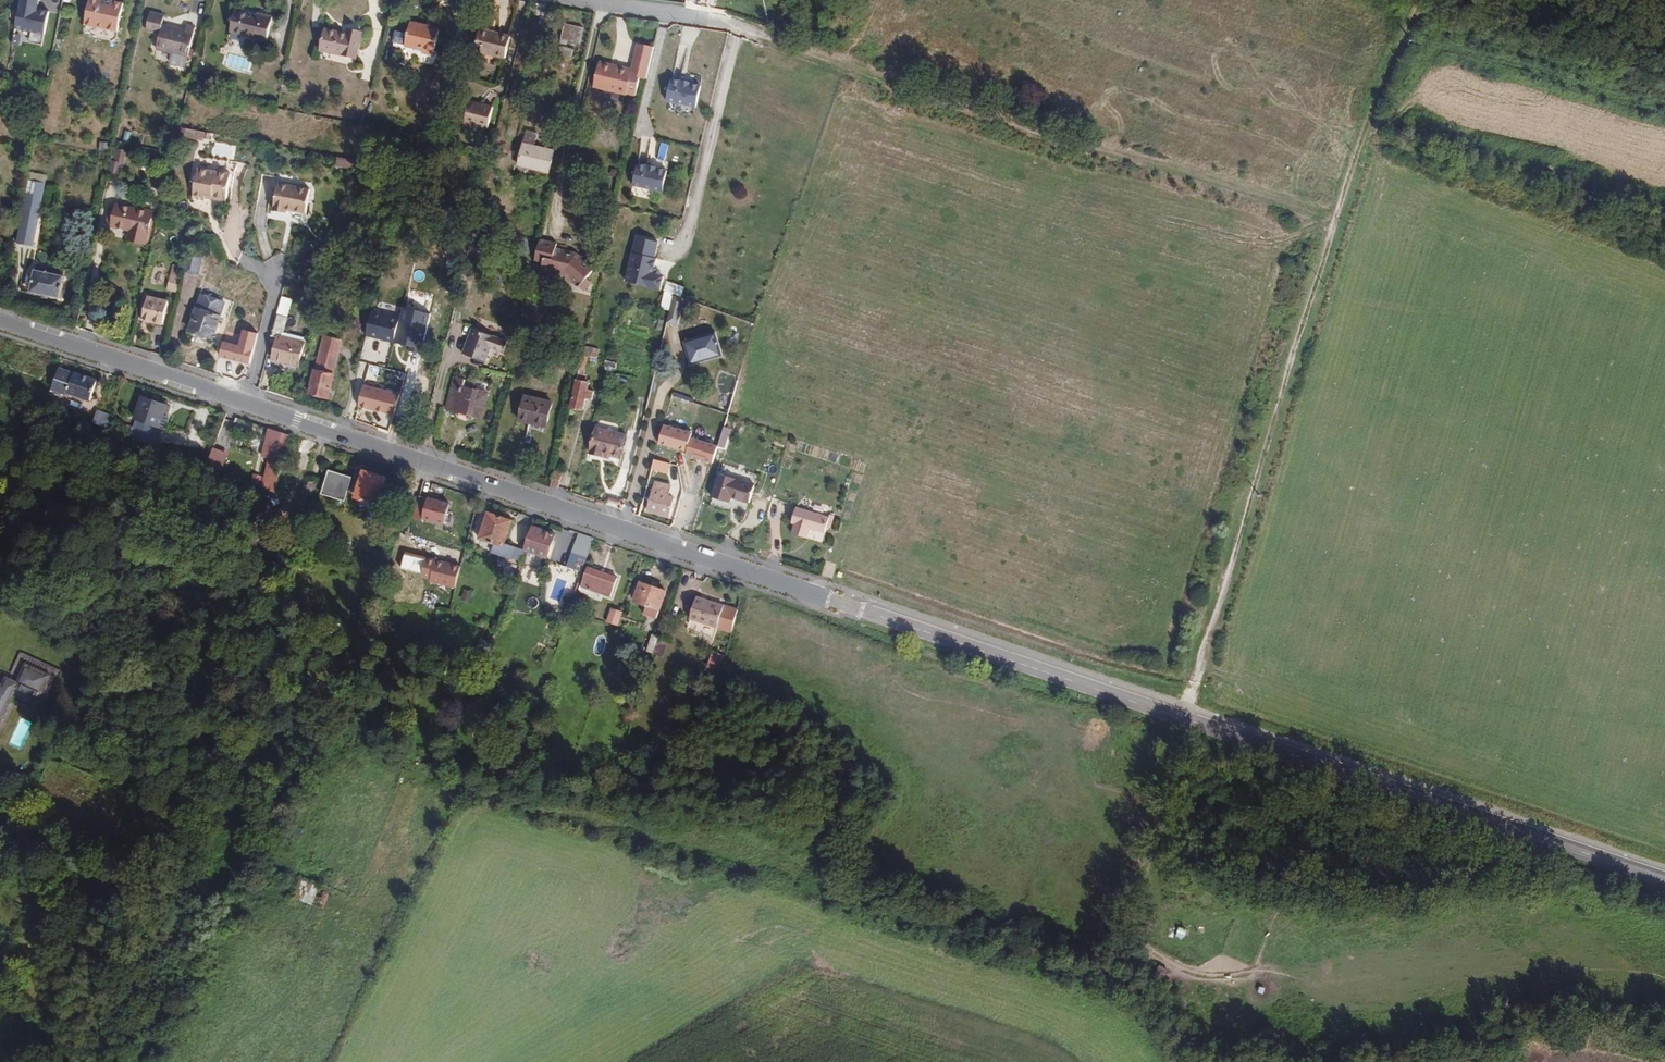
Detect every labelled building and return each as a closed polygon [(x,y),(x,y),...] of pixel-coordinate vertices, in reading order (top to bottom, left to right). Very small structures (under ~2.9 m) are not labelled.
[(17,28),(48,34),(51,15),(41,13),(44,0),(23,0),(17,28)] [(119,33),(125,5),(109,2),(108,6),(92,2),(87,26),(119,33)] [(271,37),(277,13),(265,11),(265,14),(239,8),(234,29),(271,37)] [(193,55),(199,25),(190,23),(189,30),(165,25),(168,16),(154,12),(150,32),(163,35),(160,48),(193,55)] [(439,52),(445,26),(415,19),(410,41),(429,45),(429,48),(430,49),(439,52)] [(579,45),(584,28),(565,23),(561,40),(568,42),(579,45)] [(363,54),(368,33),(331,25),(327,46),(363,54)] [(501,56),(505,38),(480,31),(475,49),(501,56)] [(34,32),(32,40),(43,43),(45,34),(34,32)] [(566,48),(568,42),(561,40),(559,46),(566,48)] [(643,80),(651,48),(635,44),(628,70),(599,62),(592,87),(626,96),(627,95),(635,97),(639,79),(643,80)] [(570,59),(573,50),(566,48),(559,46),(557,55),(570,59)] [(702,105),(707,84),(699,82),(699,80),(688,77),(688,79),(679,76),(673,98),(702,105)] [(493,129),(498,107),(476,102),(471,123),(493,129)] [(200,135),(202,128),(192,126),(191,133),(200,135)] [(210,137),(211,129),(202,128),(200,135),(210,137)] [(539,146),(542,131),(533,129),(530,143),(539,146)] [(109,143),(101,142),(101,150),(109,151),(109,143)] [(554,174),(560,151),(539,146),(530,143),(524,166),(554,174)] [(124,166),(127,152),(115,149),(114,154),(109,176),(118,178),(121,165),(124,166)] [(349,164),(351,157),(341,155),(339,162),(349,164)] [(360,166),(362,159),(351,157),(349,164),(360,166)] [(230,196),(236,168),(202,162),(197,189),(210,192),(211,188),(217,190),(219,194),(230,196)] [(666,190),(671,169),(663,167),(663,165),(652,163),(652,164),(642,162),(637,183),(666,190)] [(311,210),(316,184),(283,178),(278,207),(292,209),(292,206),(311,210)] [(32,253),(47,182),(30,179),(18,235),(16,249),(32,253)] [(151,240),(158,208),(146,205),(145,207),(122,202),(117,223),(140,229),(138,237),(151,240)] [(665,277),(654,274),(656,265),(653,264),(658,242),(636,237),(625,285),(647,290),(661,293),(665,277)] [(597,271),(581,254),(560,248),(561,245),(543,240),(543,242),(538,259),(547,261),(546,268),(554,270),(553,273),(565,276),(567,273),(585,292),(593,284),(589,279),(597,271)] [(190,249),(189,255),(203,258),(204,252),(190,249)] [(189,255),(185,271),(202,274),(205,258),(189,255)] [(62,303),(68,277),(67,277),(68,272),(39,265),(31,296),(62,303)] [(181,292),(184,277),(173,274),(169,289),(181,292)] [(225,316),(230,303),(203,293),(198,307),(225,316)] [(678,327),(684,299),(673,295),(667,324),(678,327)] [(166,327),(172,303),(152,298),(145,322),(166,327)] [(225,316),(198,307),(190,329),(217,339),(225,316)] [(402,315),(373,307),(366,334),(395,342),(402,315)] [(284,335),(290,315),(280,312),(274,335),(281,336),(275,358),(277,358),(294,363),(301,365),(307,341),(284,335)] [(220,357),(252,363),(258,331),(243,328),(240,343),(224,340),(220,357)] [(488,363),(494,349),(507,353),(511,342),(475,328),(465,354),(488,363)] [(332,395),(339,372),(337,371),(346,337),(330,333),(320,367),(313,389),(332,395)] [(722,358),(715,335),(684,343),(691,367),(722,358)] [(584,415),(587,403),(592,404),(594,394),(589,393),(591,386),(584,384),(587,375),(591,359),(592,359),(594,351),(585,348),(569,411),(584,415)] [(594,377),(598,361),(592,359),(591,359),(587,375),(594,377)] [(71,391),(79,371),(65,366),(57,386),(71,391)] [(91,398),(99,377),(79,370),(79,371),(71,391),(91,398)] [(485,420),(492,398),(468,389),(470,382),(459,378),(449,409),(485,420)] [(400,392),(364,384),(359,406),(395,414),(400,392)] [(695,400),(674,393),(673,397),(694,404),(695,400)] [(165,429),(172,408),(145,398),(138,420),(165,429)] [(547,428),(553,405),(527,398),(519,424),(531,427),(531,424),(547,428)] [(112,428),(115,417),(98,411),(94,422),(112,428)] [(131,435),(134,424),(115,417),(112,428),(125,433),(131,435)] [(277,454),(283,432),(276,430),(270,452),(274,453),(277,454)] [(621,460),(627,438),(596,430),(589,455),(600,458),(601,454),(621,460)] [(287,457),(293,435),(283,432),(277,454),(287,457)] [(209,463),(224,468),(229,452),(214,447),(209,463)] [(281,483),(287,457),(277,454),(274,453),(268,480),(281,483)] [(670,473),(672,463),(655,458),(652,469),(670,473)] [(380,500),(388,473),(367,467),(366,469),(363,468),(356,491),(360,492),(359,494),(380,500)] [(346,499),(352,476),(329,469),(323,492),(346,499)] [(558,491),(562,475),(554,473),(550,488),(558,491)] [(750,506),(756,488),(720,476),(712,500),(730,506),(732,500),(750,506)] [(667,519),(673,501),(667,499),(670,489),(655,484),(646,512),(667,519)] [(450,502),(428,497),(423,519),(444,524),(450,502)] [(823,534),(828,520),(797,509),(792,524),(794,525),(792,533),(808,538),(811,530),(823,534)] [(503,546),(512,520),(488,512),(479,537),(503,546)] [(549,558),(558,534),(534,525),(525,549),(549,558)] [(594,538),(579,532),(567,565),(582,571),(594,538)] [(462,564),(427,555),(422,576),(431,579),(431,581),(456,588),(462,564)] [(612,589),(616,575),(588,566),(581,587),(592,591),(594,583),(612,589)] [(667,610),(674,591),(649,583),(642,602),(667,610)] [(717,630),(724,608),(697,600),(690,622),(717,630)] [(667,610),(642,602),(639,612),(664,620),(667,610)] [(617,625),(622,612),(612,608),(607,622),(617,625)] [(653,654),(660,635),(654,633),(647,652),(653,654)] [(20,694),(30,699),(32,696),(40,699),(50,677),(28,666),(24,675),(19,673),(14,682),(11,681),(8,688),(6,687),(0,697),(0,726),(1,727),(20,694)] [(320,890),(300,880),(291,898),(312,907),(320,890)] [(1187,931),(1179,928),(1176,937),(1185,939),(1187,931)] [(1170,973),(1160,966),(1155,975),(1165,981),(1170,973)]
